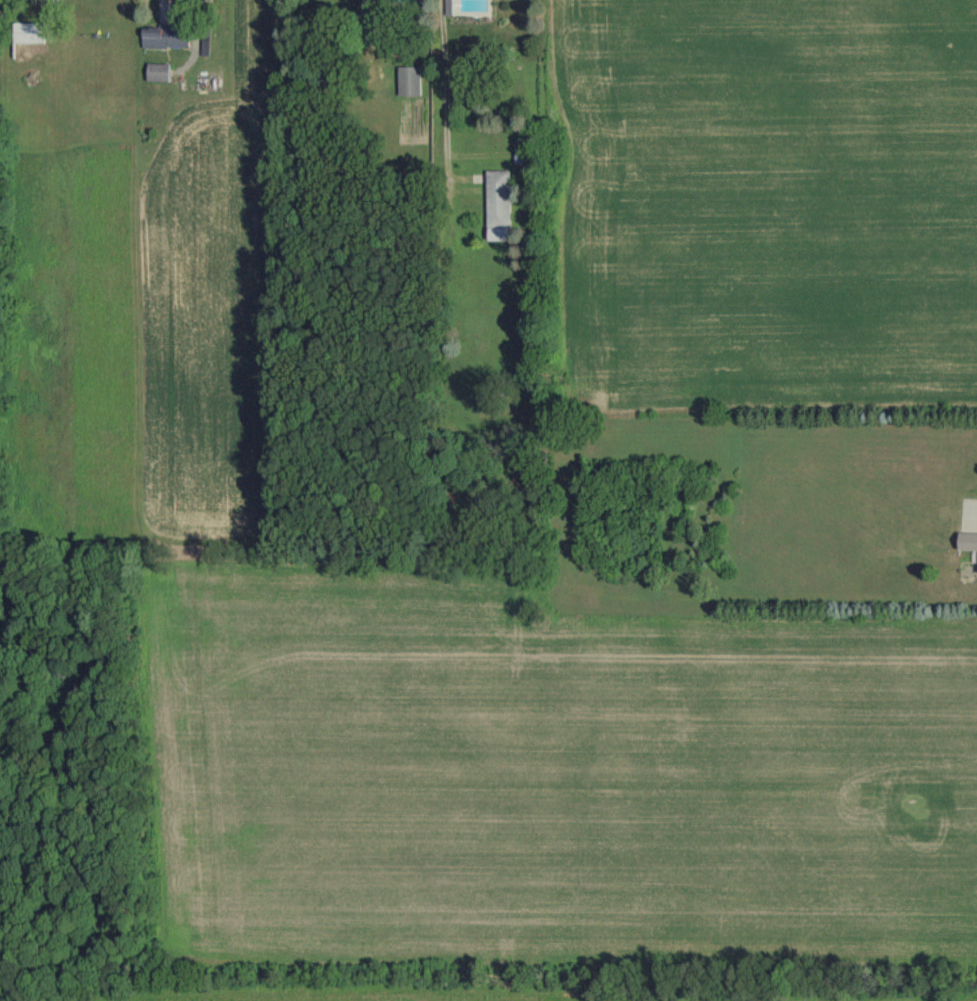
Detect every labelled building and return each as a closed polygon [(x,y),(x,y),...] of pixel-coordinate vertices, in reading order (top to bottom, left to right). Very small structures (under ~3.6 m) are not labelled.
[(25,51),(25,42),(43,42),(43,22),(13,22),(13,51),(25,51)] [(142,25),(142,47),(190,47),(190,25),(142,25)] [(170,81),(170,63),(148,63),(148,81),(170,81)] [(398,96),(420,96),(420,67),(398,67),(398,96)] [(485,170),(485,239),(507,239),(507,170),(485,170)] [(958,533),(957,550),(976,550),(976,533),(958,533)]
